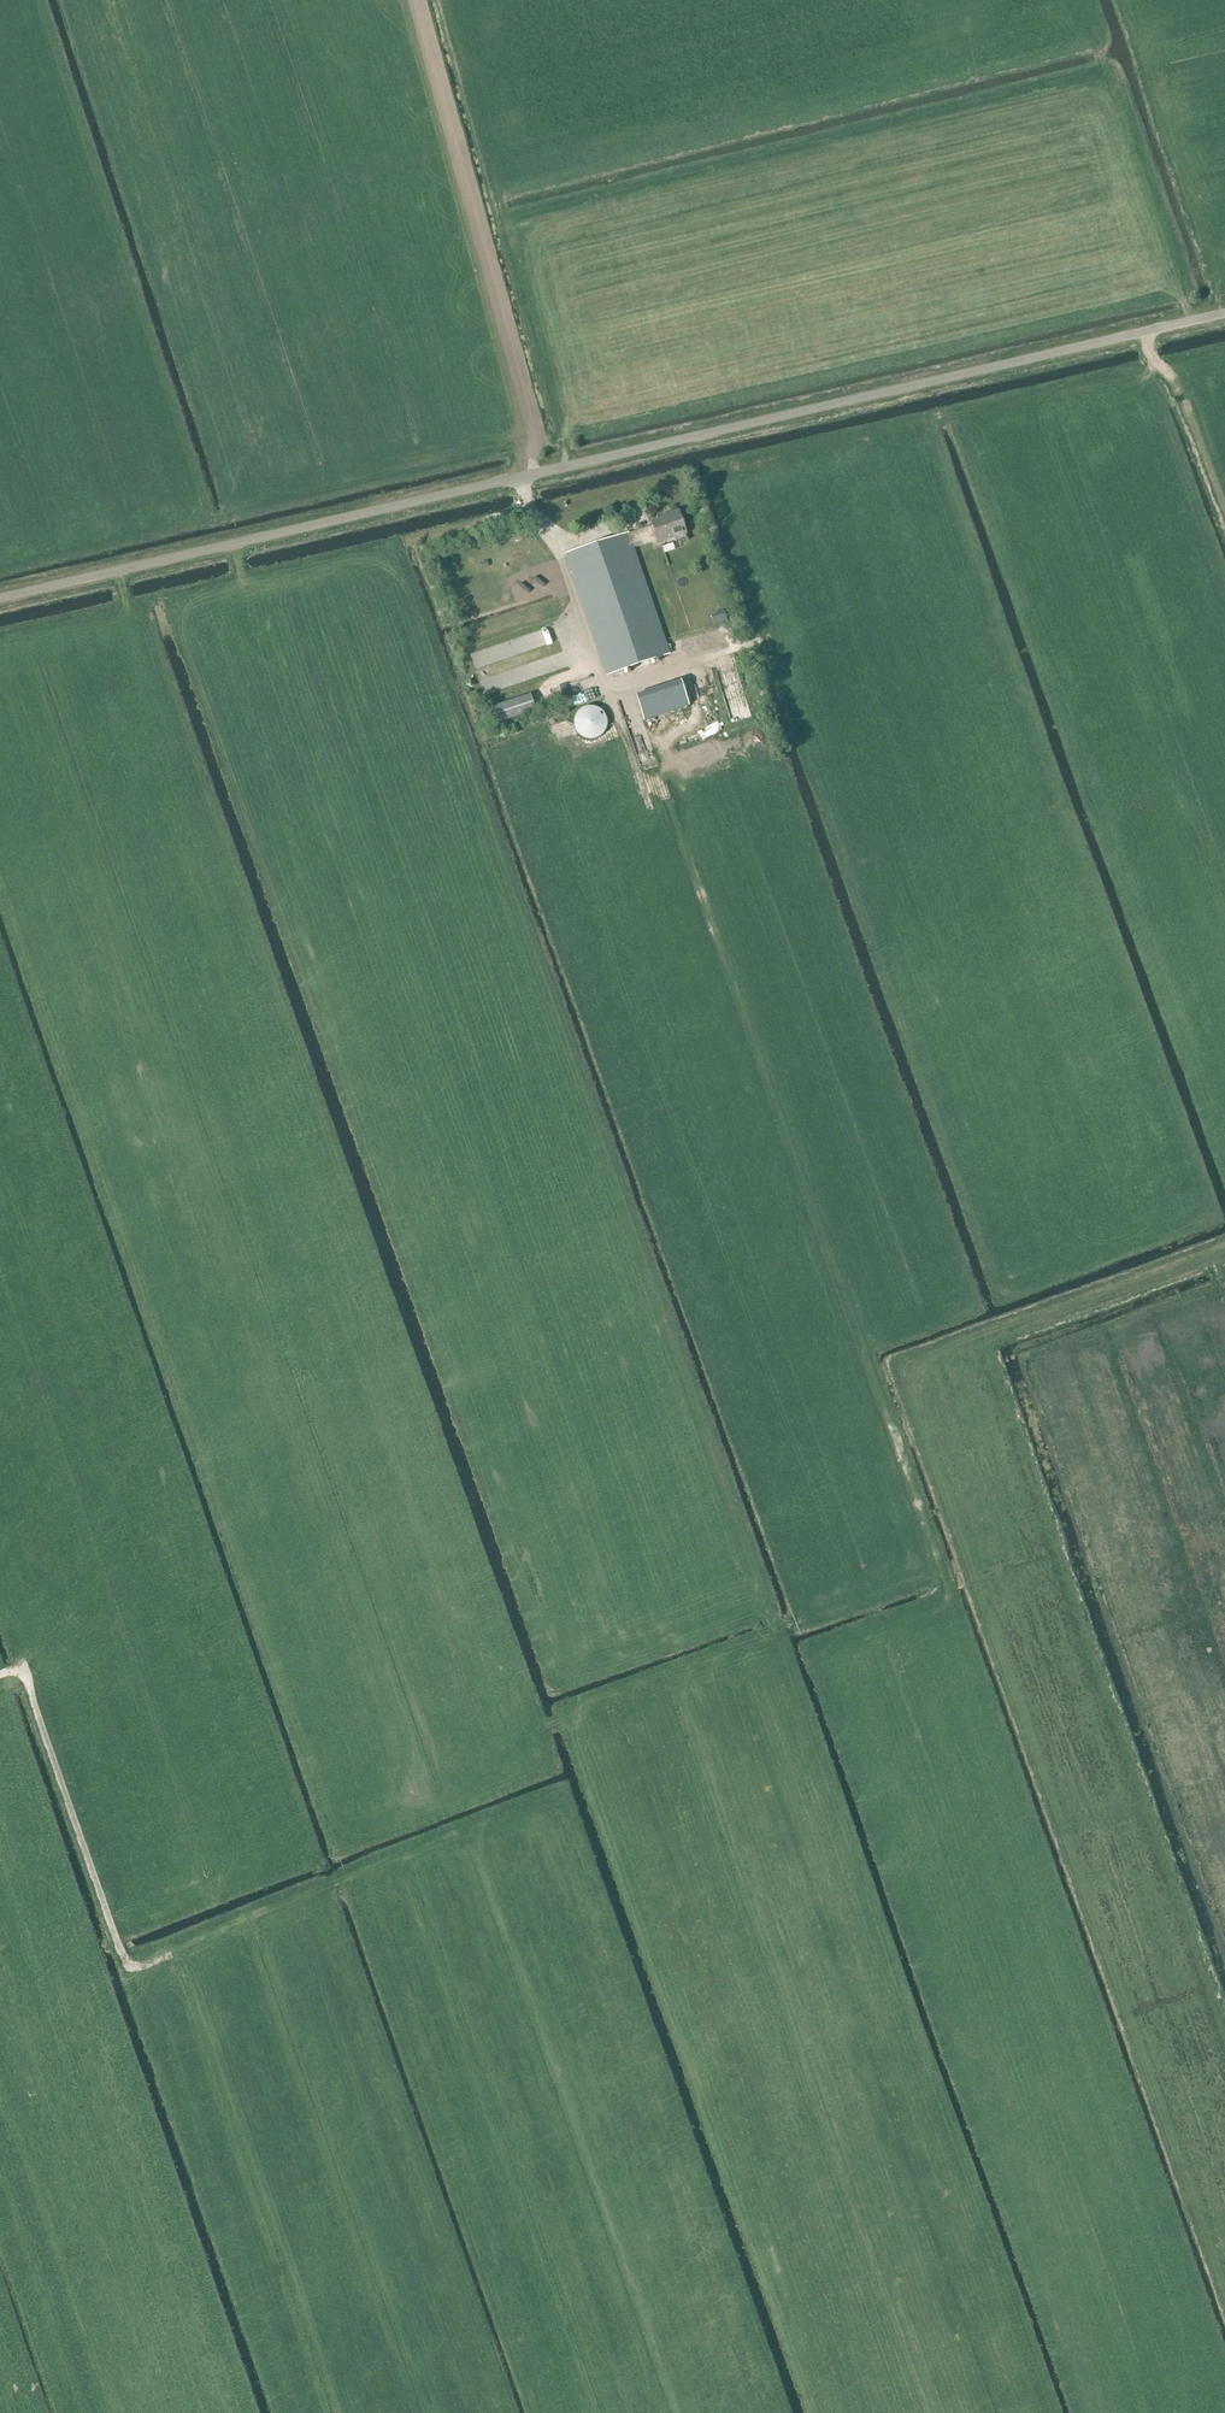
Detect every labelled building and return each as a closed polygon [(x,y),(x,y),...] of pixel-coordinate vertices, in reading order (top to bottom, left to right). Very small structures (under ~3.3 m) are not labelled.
[(658,543),(686,533),(678,511),(667,515),(668,517),(651,523),(652,527),(628,535),(628,533),(566,554),(607,675),(669,654),(632,544),(642,540),(643,545),(657,540),(658,543)] [(714,587),(699,590),(703,607),(718,603),(714,587)] [(710,658),(711,658),(713,658),(714,657),(716,656),(717,655),(718,654),(719,653),(719,651),(719,650),(719,648),(719,646),(718,645),(717,644),(716,643),(715,642),(714,641),(712,641),(711,640),(709,641),(707,641),(706,641),(705,642),(704,643),(703,645),(702,646),(702,647),(701,649),(701,650),(702,652),(702,653),(703,655),(704,656),(705,657),(707,658),(708,658),(710,658)] [(476,649),(467,653),(476,672),(484,668),(476,649)] [(581,680),(567,683),(570,695),(584,692),(581,680)] [(644,720),(689,705),(680,680),(636,695),(644,720)] [(557,705),(570,701),(565,685),(552,689),(557,705)] [(489,707),(494,724),(537,711),(531,694),(489,707)] [(590,740),(593,740),(596,739),(599,738),(601,736),(603,734),(605,732),(606,729),(607,727),(607,724),(607,721),(607,718),(606,715),(604,713),(602,711),(599,709),(597,708),(594,707),(591,706),(588,707),(585,707),(583,708),(580,710),(578,712),(576,714),(575,717),(574,720),(574,723),(574,725),(574,728),(576,731),(577,734),(579,736),(582,737),(584,739),(587,740),(590,740)]
